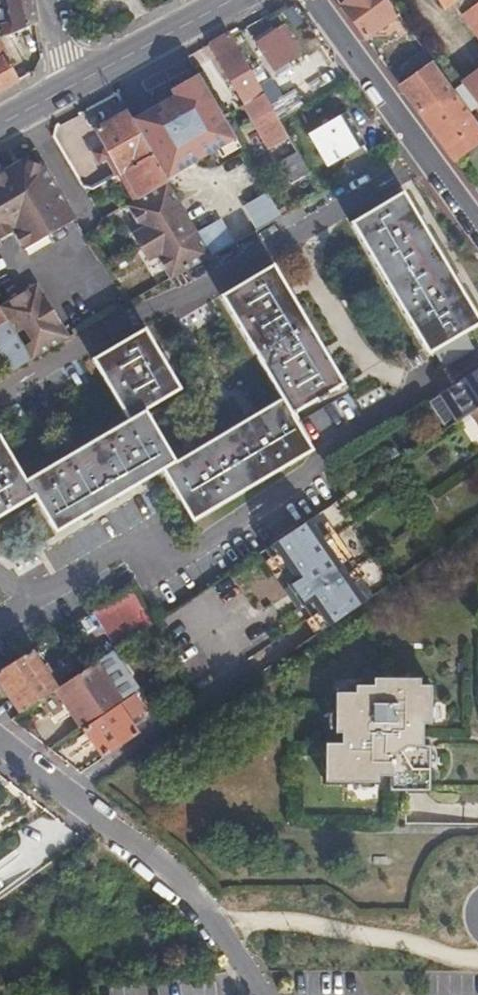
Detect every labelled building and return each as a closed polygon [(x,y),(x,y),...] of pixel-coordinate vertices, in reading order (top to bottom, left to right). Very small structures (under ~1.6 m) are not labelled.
[(32,0),(7,0),(13,32),(36,22),(32,0)] [(386,0),(351,0),(341,7),(365,39),(398,16),(386,0)] [(477,6),(477,0),(454,0),(452,2),(464,18),(477,6)] [(464,18),(477,37),(477,6),(464,18)] [(274,69),(299,53),(284,28),(278,33),(273,27),(263,33),(268,39),(260,44),(274,69)] [(271,104),(240,51),(231,36),(230,33),(209,45),(243,103),(222,115),(238,141),(282,217),(323,194),(280,119),(271,104)] [(0,45),(0,94),(20,83),(10,65),(0,45)] [(37,74),(26,57),(10,65),(20,83),(36,75),(37,74)] [(453,91),(433,63),(400,86),(454,160),(477,141),(477,125),(469,113),(453,91)] [(477,107),(477,72),(453,91),(469,113),(477,107)] [(238,141),(222,115),(201,77),(172,93),(175,98),(134,122),(142,135),(156,159),(169,182),(238,141)] [(302,105),(294,91),(271,104),(280,119),(302,105)] [(156,159),(142,135),(134,122),(123,103),(110,111),(116,121),(99,131),(109,147),(96,154),(104,168),(117,160),(127,176),(129,175),(156,159)] [(381,159),(351,108),(321,125),(340,159),(351,153),(360,171),(381,159)] [(169,182),(156,159),(129,175),(143,199),(170,183),(169,182)] [(46,171),(35,167),(25,163),(0,177),(0,199),(28,248),(63,228),(76,221),(46,171)] [(212,257),(170,183),(143,199),(129,207),(142,229),(134,234),(150,262),(158,257),(172,280),(212,257)] [(360,217),(435,351),(442,347),(451,362),(477,346),(477,344),(470,330),(477,326),(477,306),(432,224),(412,187),(360,217)] [(266,193),(240,206),(252,230),(278,217),(266,193)] [(0,199),(0,240),(13,232),(25,250),(28,248),(0,199)] [(193,518),(314,448),(294,413),(344,383),(287,285),(275,264),(222,294),(282,398),(178,458),(148,407),(184,387),(148,325),(100,353),(136,413),(33,473),(7,430),(0,434),(0,516),(42,492),(62,528),(164,469),(193,518)] [(37,284),(0,307),(33,360),(71,338),(37,284)] [(196,326),(214,314),(206,303),(188,315),(196,326)] [(0,307),(0,379),(33,360),(0,307)] [(447,388),(466,415),(477,407),(477,368),(447,388)] [(308,575),(340,553),(314,517),(262,551),(288,588),(308,575)] [(370,597),(340,553),(308,575),(291,586),(322,630),(352,610),(370,597)] [(322,630),(291,586),(288,588),(320,632),(322,630)] [(153,624),(129,589),(95,610),(119,648),(143,631),(153,624)] [(80,633),(74,624),(61,633),(67,643),(80,633)] [(162,636),(153,624),(143,631),(152,643),(162,636)] [(179,661),(170,648),(160,674),(179,661)] [(33,650),(30,652),(0,671),(0,680),(14,701),(52,678),(33,650)] [(123,700),(98,662),(59,687),(57,689),(83,726),(123,700)] [(57,689),(59,687),(52,678),(14,701),(22,712),(57,689)] [(330,748),(321,747),(321,787),(374,787),(374,782),(386,782),(386,795),(427,795),(428,749),(421,749),(415,749),(415,739),(421,739),(421,730),(428,730),(428,692),(422,692),(417,692),(417,682),(371,682),(371,689),(367,689),(353,690),(352,698),(332,698),(332,737),(337,736),(336,748),(330,748)] [(110,753),(156,722),(138,694),(90,726),(110,753)]
